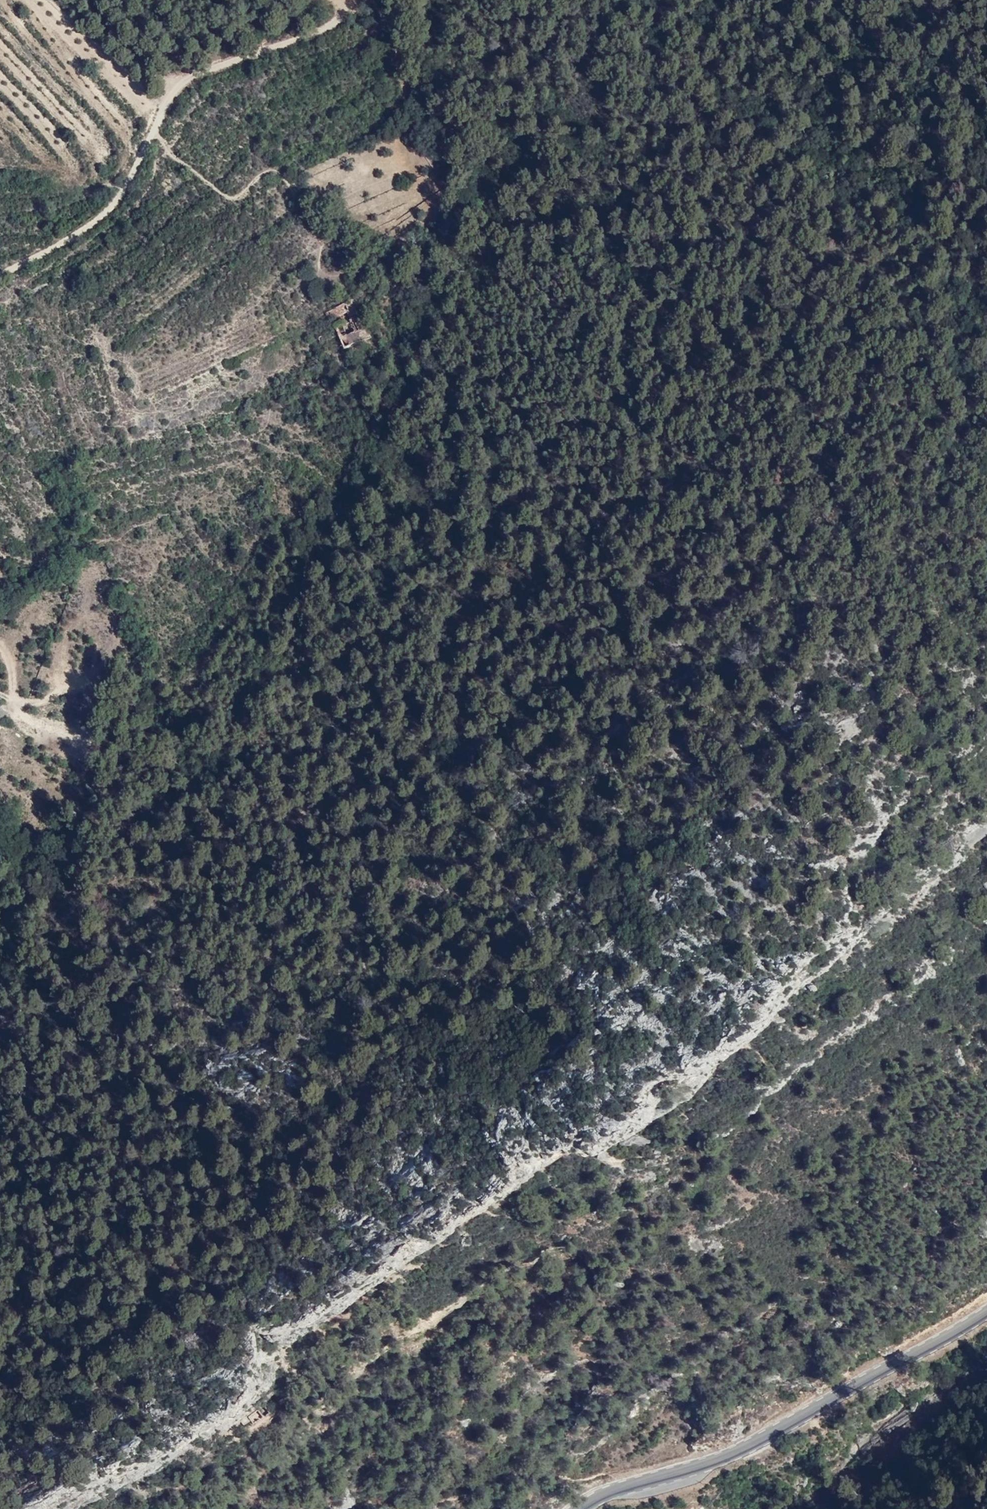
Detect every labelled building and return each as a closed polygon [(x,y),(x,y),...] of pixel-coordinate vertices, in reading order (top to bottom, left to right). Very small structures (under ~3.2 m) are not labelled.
[(344,330),(366,315),(351,292),(353,290),(346,279),(320,297),(344,330)] [(344,347),(360,340),(357,333),(340,340),(344,347)]
